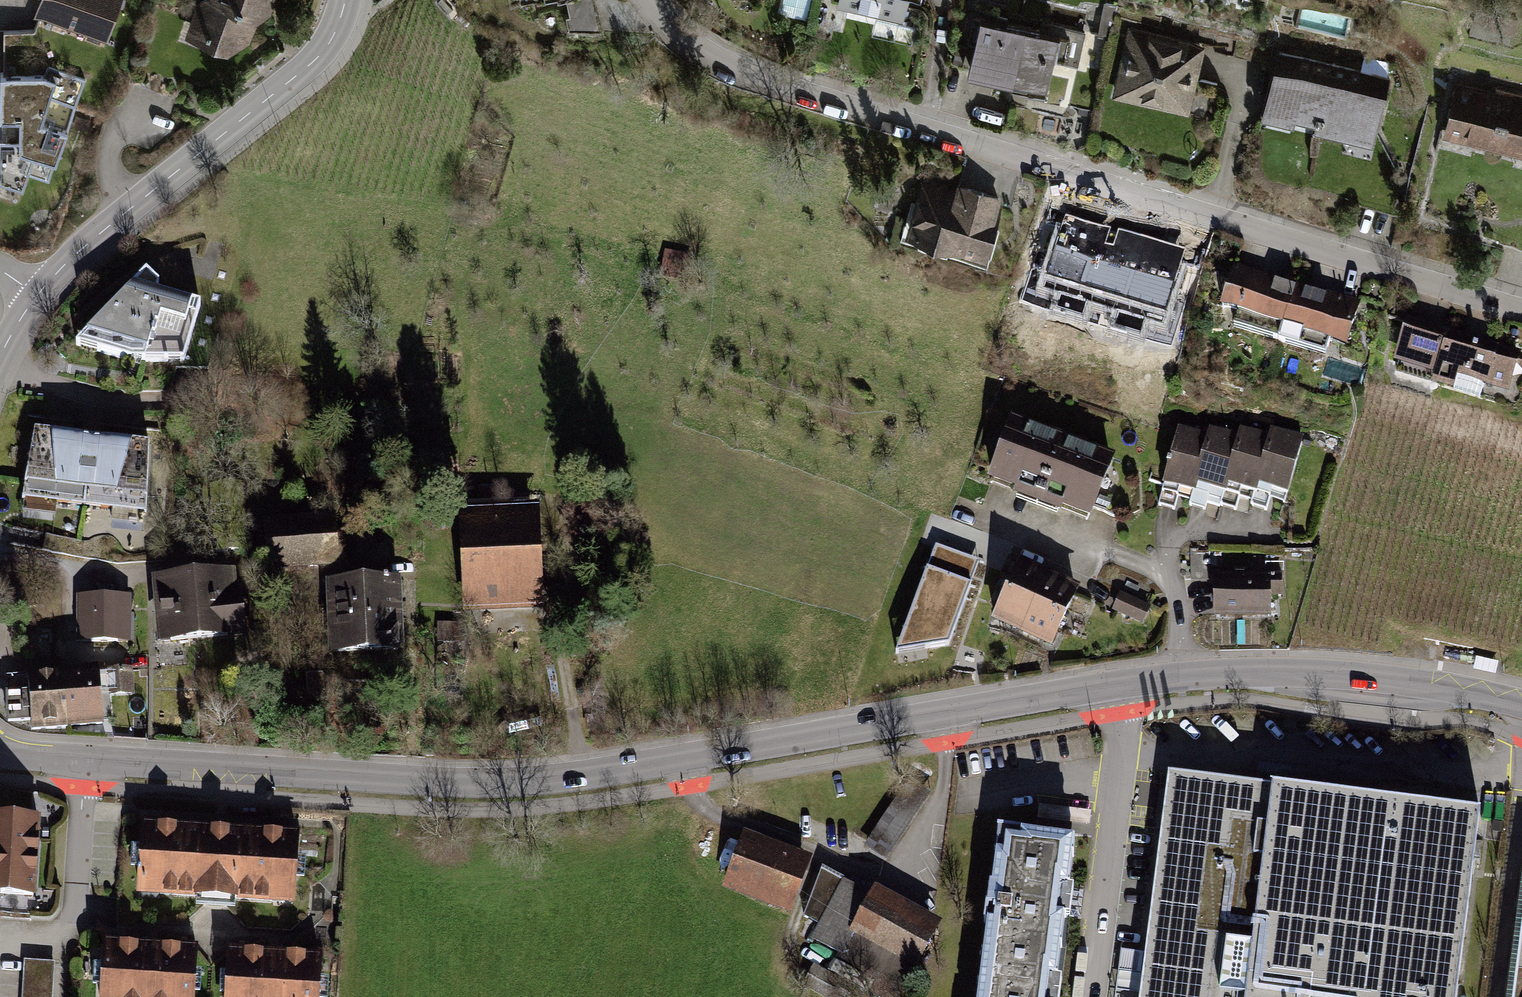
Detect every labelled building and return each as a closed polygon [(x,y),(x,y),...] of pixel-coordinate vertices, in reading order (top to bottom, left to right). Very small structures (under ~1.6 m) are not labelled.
[(37,16),(109,45),(126,0),(43,0),(37,16)] [(204,2),(189,44),(232,52),(255,42),(264,16),(225,0),(207,0),(204,2)] [(264,16),(275,10),(279,0),(225,0),(264,16)] [(575,30),(597,26),(592,0),(570,0),(575,30)] [(831,5),(897,21),(902,0),(832,0),(831,5)] [(1054,31),(986,18),(975,76),(1057,91),(1061,66),(1082,70),(1089,33),(1055,26),(1054,31)] [(1210,44),(1128,27),(1113,100),(1196,117),(1210,44)] [(1393,91),(1279,62),(1264,120),(1378,150),(1393,91)] [(3,72),(0,169),(0,177),(23,185),(29,171),(49,178),(85,78),(48,65),(45,73),(3,72)] [(1456,90),(1445,140),(1521,157),(1521,104),(1456,90)] [(928,176),(909,238),(991,264),(1011,202),(928,176)] [(1044,288),(1162,323),(1184,248),(1066,213),(1044,288)] [(1229,310),(1291,328),(1303,287),(1241,269),(1229,310)] [(151,270),(81,346),(191,356),(206,301),(161,289),(164,281),(151,270)] [(1365,303),(1303,287),(1291,328),(1354,346),(1365,303)] [(1411,325),(1398,367),(1439,381),(1437,386),(1486,402),(1491,387),(1521,397),(1521,361),(1411,325)] [(1020,417),(996,478),(1096,517),(1119,457),(1020,417)] [(1214,486),(1230,490),(1245,429),(1215,421),(1195,503),(1208,508),(1214,486)] [(1181,487),(1197,491),(1213,430),(1183,423),(1162,504),(1176,509),(1181,487)] [(155,438),(37,426),(28,511),(146,523),(155,438)] [(1245,491),(1261,495),(1276,434),(1246,427),(1225,508),(1239,513),(1245,491)] [(1276,494),(1292,499),(1308,438),(1278,430),(1258,507),(1272,510),(1276,494)] [(467,521),(470,598),(534,596),(532,518),(467,521)] [(341,519),(272,523),(275,578),(346,572),(341,519)] [(980,563),(936,546),(895,656),(949,647),(980,563)] [(1025,557),(997,621),(1060,649),(1088,585),(1025,557)] [(1217,573),(1218,618),(1277,617),(1277,595),(1282,595),(1282,572),(1217,573)] [(335,579),(338,656),(406,652),(402,575),(335,579)] [(263,582),(174,585),(176,642),(265,639),(263,582)] [(125,590),(81,593),(85,647),(129,643),(125,590)] [(1120,598),(1108,625),(1138,638),(1149,611),(1120,598)] [(106,668),(31,671),(32,690),(10,691),(11,720),(31,719),(31,733),(108,730),(106,668)] [(1489,818),(1176,781),(1146,996),(1465,996),(1489,818)] [(41,898),(44,815),(0,813),(0,897),(41,898)] [(149,823),(145,897),(300,906),(304,832),(149,823)] [(1006,833),(983,996),(1061,996),(1081,845),(1006,833)] [(813,866),(747,839),(725,894),(790,921),(813,866)] [(871,899),(847,886),(809,954),(853,980),(862,965),(905,990),(941,929),(876,891),(871,899)] [(1509,996),(1521,996),(1521,897),(1509,996)] [(108,996),(200,996),(203,946),(111,942),(108,996)] [(328,959),(236,951),(232,996),(325,996),(328,959)] [(26,963),(25,996),(55,996),(57,964),(26,963)]
